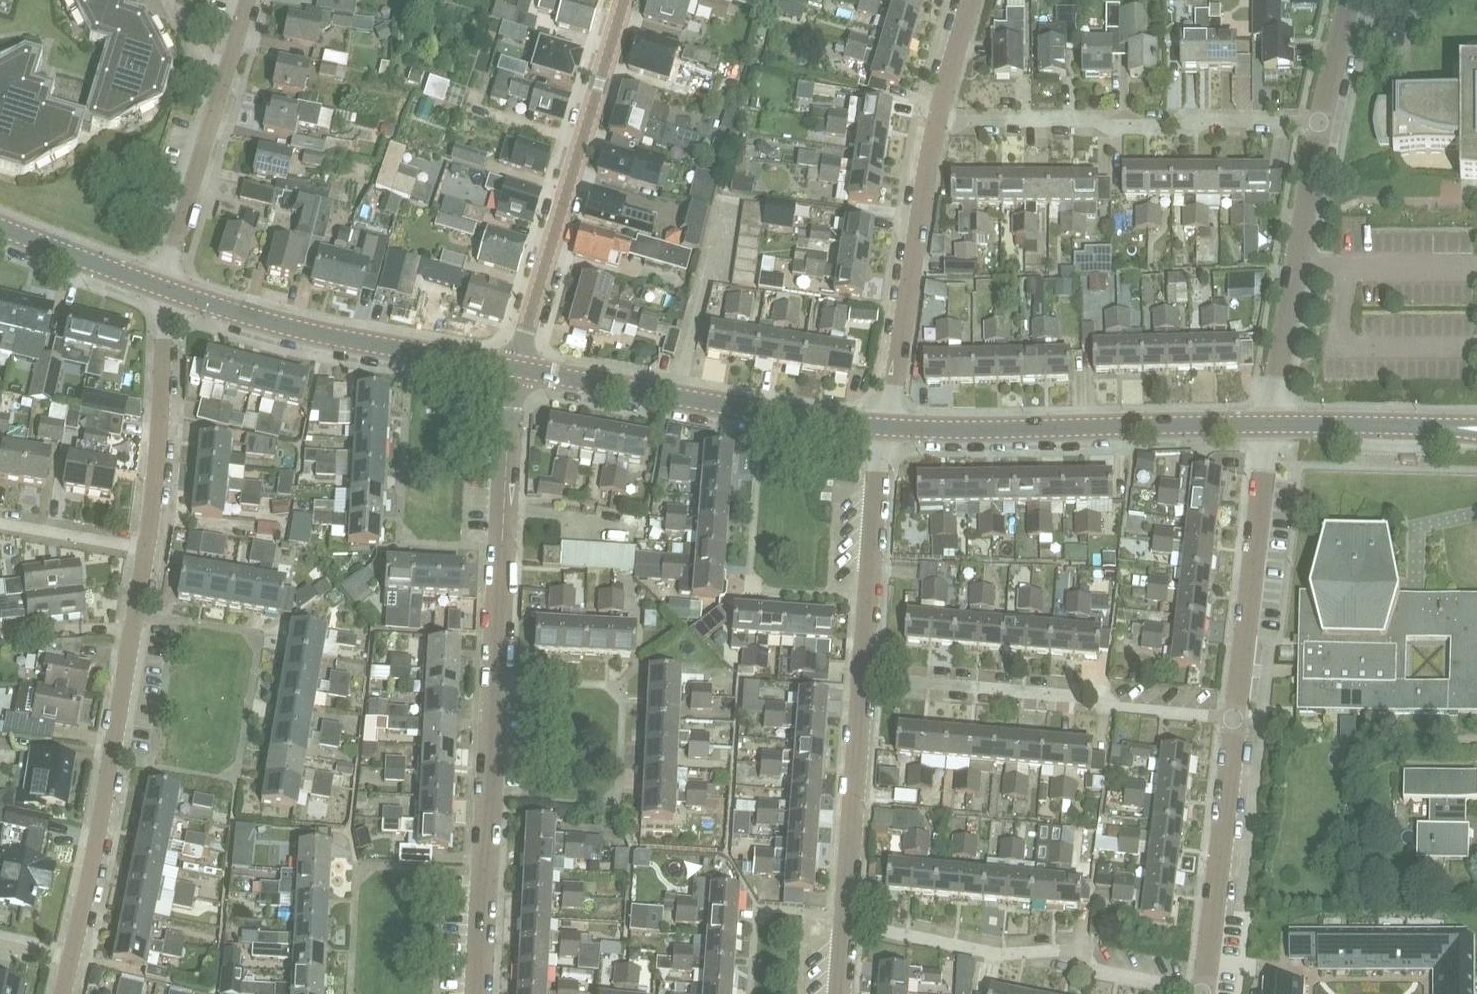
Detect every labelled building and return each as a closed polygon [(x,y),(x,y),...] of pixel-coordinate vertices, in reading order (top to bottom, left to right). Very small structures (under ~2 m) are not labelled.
[(89,38),(106,43),(84,114),(49,103),(54,86),(34,80),(42,53),(24,48),(0,60),(0,166),(23,174),(76,145),(81,129),(89,131),(92,123),(109,128),(162,100),(172,65),(144,12),(126,7),(128,0),(69,0),(89,38)] [(322,13),(348,16),(351,1),(347,0),(314,0),(313,11),(322,13)] [(532,0),(520,0),(511,26),(533,32),(536,19),(527,17),(532,0)] [(596,7),(575,0),(541,0),(538,8),(559,15),(556,24),(588,34),(596,7)] [(691,0),(649,0),(644,17),(682,29),(691,0)] [(698,9),(700,9),(698,16),(710,20),(711,16),(724,20),(729,4),(715,0),(701,0),(698,9)] [(879,4),(865,0),(860,0),(857,10),(876,16),(879,4)] [(923,0),(893,0),(891,8),(918,16),(923,0)] [(1280,36),(1280,0),(1254,0),(1254,37),(1264,37),(1264,69),(1293,69),(1293,36),(1280,36)] [(1291,6),(1318,8),(1319,0),(1291,0),(1291,6)] [(1121,30),(1121,12),(1121,4),(1107,4),(1107,30),(1121,30)] [(884,31),(911,39),(918,16),(891,8),(884,31)] [(314,47),(318,31),(322,32),(330,27),(350,30),(352,17),(348,16),(322,13),(313,11),(306,9),(304,19),(289,16),(283,40),(314,47)] [(1023,45),(1026,45),(1025,10),(1006,10),(1007,25),(994,25),(995,44),(994,44),(995,77),(1024,77),(1023,45)] [(1056,29),(1040,29),(1040,77),(1067,77),(1067,49),(1076,49),(1076,10),(1056,10),(1056,29)] [(1130,76),(1157,76),(1157,46),(1142,46),(1143,12),(1121,12),(1121,30),(1120,46),(1130,46),(1130,76)] [(352,17),(350,30),(372,33),(374,20),(352,17)] [(1196,20),(1196,38),(1182,38),(1182,68),(1208,68),(1209,20),(1196,20)] [(1235,38),(1221,38),(1221,20),(1209,20),(1208,68),(1235,68),(1235,38)] [(390,37),(385,25),(374,29),(379,42),(390,37)] [(877,54),(904,62),(911,39),(884,31),(881,42),(850,33),(846,46),(865,52),(877,55),(877,54)] [(666,80),(677,46),(639,34),(628,68),(666,80)] [(1085,77),(1112,77),(1112,42),(1085,42),(1085,77)] [(577,56),(578,54),(540,43),(532,70),(570,82),(573,72),(576,73),(581,58),(577,56)] [(897,86),(904,62),(877,54),(877,55),(865,52),(846,46),(843,56),(874,65),(870,78),(897,86)] [(349,63),(351,52),(326,47),(324,59),(349,63)] [(684,48),(680,61),(695,65),(696,62),(706,65),(705,69),(712,71),(716,58),(684,48)] [(1403,96),(1393,96),(1393,103),(1380,103),(1377,110),(1375,122),(1375,126),(1377,139),(1380,145),(1393,145),(1393,153),(1461,153),(1461,181),(1476,181),(1476,51),(1469,52),(1469,68),(1461,68),(1461,96),(1403,96)] [(524,78),(528,66),(501,58),(497,70),(524,78)] [(303,93),(308,67),(279,60),(273,87),(303,93)] [(320,80),(338,79),(337,64),(318,66),(320,80)] [(562,122),(570,96),(514,80),(515,77),(499,73),(491,100),(507,104),(509,97),(533,104),(530,112),(562,122)] [(430,79),(423,98),(442,104),(448,85),(430,79)] [(813,97),(833,100),(835,90),(814,87),(813,97)] [(622,88),(616,111),(672,128),(676,117),(667,115),(669,109),(651,104),(653,97),(622,88)] [(317,128),(321,108),(296,102),(294,110),(268,104),(262,130),(292,137),(295,123),(317,128)] [(847,125),(858,126),(887,131),(890,108),(850,102),(848,114),(813,109),(811,119),(827,121),(827,122),(847,125)] [(672,139),(669,138),(672,128),(616,111),(609,134),(640,143),(642,136),(650,138),(654,147),(663,149),(669,147),(672,139)] [(676,117),(672,128),(684,132),(687,121),(676,117)] [(847,125),(827,122),(825,135),(845,138),(847,125)] [(858,126),(854,151),(883,155),(887,131),(858,126)] [(542,175),(550,151),(506,138),(498,162),(542,175)] [(323,155),(324,156),(348,161),(351,146),(326,141),(323,155)] [(724,160),(727,146),(715,143),(711,156),(724,160)] [(396,176),(400,166),(405,151),(389,145),(375,186),(410,198),(415,182),(396,176)] [(454,145),(450,158),(483,168),(487,156),(454,145)] [(258,148),(252,173),(277,179),(274,189),(328,201),(331,188),(285,178),(291,155),(258,148)] [(637,151),(634,159),(604,150),(597,173),(629,182),(630,179),(656,187),(664,160),(637,151)] [(324,156),(323,155),(305,151),(302,165),(321,169),(324,156)] [(854,151),(852,164),(841,162),(841,160),(822,157),(820,169),(880,179),(883,155),(854,151)] [(1148,197),(1148,168),(1124,168),(1124,197),(1148,197)] [(1148,168),(1148,197),(1172,197),(1172,168),(1148,168)] [(1196,209),(1196,197),(1196,168),(1172,168),(1172,197),(1184,197),(1184,209),(1184,229),(1196,229),(1196,209)] [(1220,196),(1220,168),(1196,168),(1196,197),(1220,196)] [(1244,196),(1244,168),(1220,168),(1220,196),(1244,196)] [(1256,196),(1268,196),(1268,168),(1244,168),(1244,196),(1244,209),(1244,228),(1257,229),(1257,209),(1256,209),(1256,196)] [(847,198),(876,203),(880,179),(820,169),(818,183),(837,186),(837,185),(849,186),(847,198)] [(961,216),(961,237),(977,236),(977,217),(977,204),(977,175),(968,175),(968,169),(954,169),(954,175),(953,175),(953,207),(961,207),(963,210),(963,216),(961,216)] [(705,172),(700,192),(716,196),(721,177),(705,172)] [(977,204),(1001,204),(1001,175),(977,175),(977,204)] [(1025,204),(1026,175),(1001,175),(1001,204),(1025,204)] [(1050,175),(1026,175),(1025,204),(1025,216),(1025,236),(1037,236),(1037,216),(1036,216),(1036,204),(1049,204),(1050,175)] [(1074,176),(1050,175),(1049,204),(1074,204),(1074,176)] [(1098,176),(1074,176),(1074,204),(1074,216),(1074,236),(1085,236),(1085,218),(1097,218),(1096,204),(1098,204),(1098,176)] [(531,224),(541,192),(507,181),(495,218),(513,224),(514,218),(531,224)] [(274,191),(244,184),(240,199),(270,207),(272,197),(274,191)] [(429,194),(419,190),(416,198),(427,201),(429,194)] [(645,234),(650,218),(621,209),(624,199),(592,190),(584,216),(645,234)] [(274,191),(272,197),(281,199),(282,193),(274,191)] [(296,194),(292,211),(300,213),(294,236),(297,236),(298,237),(299,232),(303,233),(302,238),(310,240),(311,235),(316,217),(321,201),(296,194)] [(316,217),(311,235),(324,239),(330,217),(329,216),(333,204),(321,201),(316,217)] [(793,205),(765,201),(762,227),(789,231),(793,205)] [(680,230),(684,231),(680,246),(701,252),(711,209),(688,202),(680,230)] [(742,204),(741,216),(762,219),(764,207),(742,204)] [(485,213),(465,207),(461,219),(481,225),(485,213)] [(1148,228),(1148,209),(1136,209),(1136,229),(1148,228)] [(1162,228),(1161,209),(1148,209),(1148,228),(1162,228)] [(1209,209),(1196,209),(1196,229),(1209,229),(1209,209)] [(1232,228),(1244,228),(1244,209),(1232,209),(1232,228)] [(245,265),(259,217),(246,213),(243,223),(230,219),(219,258),(245,265)] [(472,237),(475,226),(437,215),(434,226),(472,237)] [(741,216),(739,227),(761,230),(762,219),(741,216)] [(1013,236),(1025,236),(1025,216),(1013,216),(1013,236)] [(1061,236),(1074,236),(1074,216),(1061,216),(1061,236)] [(990,217),(977,217),(977,236),(990,236),(990,217)] [(809,241),(840,246),(869,250),(873,225),(844,220),(842,233),(811,228),(809,241)] [(635,243),(632,242),(581,227),(573,255),(606,264),(610,250),(685,271),(691,252),(637,236),(635,243)] [(759,241),(761,230),(739,227),(737,238),(759,241)] [(516,274),(526,240),(488,228),(478,262),(516,274)] [(319,251),(311,282),(335,288),(343,257),(349,232),(340,229),(336,244),(334,244),(332,254),(319,251)] [(275,239),(267,271),(292,278),(295,267),(303,269),(303,267),(306,257),(310,240),(302,238),(303,233),(299,232),(298,237),(297,236),(295,244),(275,239)] [(343,257),(335,288),(359,295),(360,289),(364,273),(376,276),(378,269),(385,242),(349,232),(343,257)] [(737,238),(736,250),(758,253),(759,241),(737,238)] [(840,246),(837,269),(865,273),(869,250),(840,246)] [(736,250),(734,261),(756,264),(758,253),(736,250)] [(1255,250),(1244,250),(1244,263),(1255,263),(1255,250)] [(805,264),(825,267),(827,255),(807,252),(805,264)] [(389,253),(379,289),(410,297),(420,261),(389,253)] [(466,260),(443,253),(439,265),(462,272),(466,260)] [(1074,277),(1099,276),(1099,261),(1086,261),(1086,255),(1074,255),(1074,277)] [(306,257),(303,267),(310,269),(313,259),(306,257)] [(975,276),(975,259),(946,259),(946,277),(975,276)] [(734,261),(733,273),(754,276),(756,264),(734,261)] [(805,264),(793,262),(791,275),(804,276),(803,277),(823,280),(823,279),(835,281),(833,293),(861,297),(865,273),(837,269),(825,267),(805,264)] [(754,276),(733,273),(731,284),(753,287),(754,276)] [(758,288),(782,291),(784,277),(760,274),(758,288)] [(622,288),(611,285),(581,276),(574,301),(628,316),(631,305),(618,301),(622,288)] [(1169,306),(1187,305),(1186,276),(1168,277),(1169,306)] [(501,321),(511,290),(473,278),(463,310),(501,321)] [(1047,381),(1046,353),(1045,322),(1044,281),(1027,281),(1028,298),(1035,297),(1036,322),(1032,322),(1033,346),(1034,346),(1034,353),(1022,353),(1023,381),(1047,381)] [(23,302),(0,296),(0,335),(2,335),(0,343),(0,352),(11,354),(19,321),(23,302)] [(724,317),(723,327),(709,325),(704,353),(729,357),(733,329),(735,318),(738,299),(726,297),(723,317),(724,317)] [(751,301),(738,299),(735,318),(748,321),(751,301)] [(625,326),(628,316),(574,301),(567,325),(597,333),(609,336),(613,322),(625,326)] [(52,309),(23,302),(19,321),(11,354),(24,358),(28,343),(43,347),(52,309)] [(774,305),(771,324),(783,326),(786,307),(774,305)] [(878,320),(879,310),(851,306),(850,316),(878,320)] [(799,309),(786,307),(783,326),(796,328),(799,309)] [(640,320),(657,325),(661,313),(643,308),(640,320)] [(1202,329),(1214,329),(1214,309),(1201,310),(1202,329)] [(1215,369),(1239,368),(1239,340),(1226,340),(1225,309),(1214,309),(1214,329),(1215,340),(1215,369)] [(1154,330),(1155,342),(1142,342),(1143,371),(1167,370),(1166,311),(1153,312),(1154,331),(1154,330)] [(1190,341),(1178,342),(1178,330),(1179,330),(1178,311),(1166,311),(1167,370),(1191,369),(1190,341)] [(1106,332),(1118,332),(1117,312),(1106,313),(1106,332)] [(1117,312),(1118,332),(1131,332),(1131,312),(1117,312)] [(91,350),(90,350),(93,339),(98,320),(70,313),(61,351),(82,356),(80,362),(88,364),(91,350)] [(830,334),(833,315),(821,313),(818,332),(830,334)] [(833,315),(830,334),(843,336),(846,316),(833,315)] [(122,343),(126,327),(98,320),(93,339),(90,350),(91,350),(88,364),(85,375),(98,378),(103,359),(122,364),(127,344),(122,343)] [(654,336),(657,325),(640,320),(637,331),(654,336)] [(1070,352),(1057,352),(1057,341),(1059,341),(1058,321),(1045,322),(1046,353),(1047,381),(1071,380),(1070,352)] [(997,323),(984,324),(985,343),(998,342),(997,323)] [(1022,353),(1009,353),(1009,342),(1011,342),(1010,323),(997,323),(998,342),(998,354),(998,382),(1023,381),(1022,353)] [(937,344),(949,344),(949,324),(936,324),(937,344)] [(962,324),(949,324),(949,344),(961,343),(962,343),(962,324)] [(662,353),(673,356),(679,332),(668,329),(665,339),(662,353)] [(757,333),(733,329),(729,357),(753,361),(757,333)] [(753,361),(776,365),(781,337),(757,333),(753,361)] [(800,369),(805,341),(781,337),(776,365),(800,369)] [(1215,369),(1215,340),(1190,341),(1191,369),(1215,369)] [(800,369),(824,373),(829,344),(805,341),(800,369)] [(1143,371),(1142,342),(1118,343),(1119,371),(1143,371)] [(1119,371),(1118,343),(1094,344),(1095,372),(1119,371)] [(849,377),(854,348),(829,344),(824,373),(849,377)] [(196,419),(216,423),(220,404),(223,392),(224,392),(226,385),(232,358),(207,352),(200,382),(213,385),(209,401),(201,399),(196,419)] [(40,401),(45,380),(50,357),(38,354),(28,398),(40,401)] [(974,383),(974,354),(949,355),(950,383),(974,383)] [(998,382),(998,354),(974,354),(974,383),(998,382)] [(950,383),(949,355),(925,355),(926,384),(950,383)] [(62,360),(50,357),(45,380),(40,401),(52,404),(62,360)] [(257,364),(232,358),(226,385),(224,392),(237,395),(238,392),(250,394),(257,364)] [(263,398),(262,401),(259,414),(255,433),(266,436),(271,416),(274,404),(282,370),(257,364),(250,394),(263,398)] [(307,376),(282,370),(274,404),(286,407),(287,404),(299,407),(307,376)] [(386,417),(388,392),(356,390),(355,403),(352,402),(352,403),(320,401),(319,413),(386,417)] [(83,391),(80,409),(81,410),(124,418),(127,400),(83,391)] [(5,392),(2,412),(12,414),(15,394),(5,392)] [(220,404),(216,423),(228,426),(233,407),(220,404)] [(14,418),(28,419),(29,407),(15,406),(14,418)] [(65,423),(64,429),(77,431),(81,410),(80,409),(67,406),(65,423)] [(385,442),(386,417),(319,413),(318,425),(337,426),(354,428),(353,441),(385,442)] [(100,415),(97,432),(92,460),(87,491),(110,495),(116,464),(108,463),(110,450),(105,449),(108,435),(120,438),(124,419),(100,415)] [(8,434),(10,418),(9,418),(0,416),(0,433),(8,434)] [(271,416),(266,436),(278,439),(283,419),(271,416)] [(61,444),(64,429),(65,423),(41,419),(37,440),(61,444)] [(545,447),(557,449),(555,461),(554,461),(551,479),(540,477),(537,493),(561,497),(564,482),(563,481),(574,423),(549,419),(545,447)] [(579,453),(593,455),(598,427),(574,423),(563,481),(564,482),(576,484),(579,465),(577,465),(579,453)] [(593,455),(606,457),(604,470),(602,470),(599,489),(612,491),(617,459),(622,431),(598,427),(593,455)] [(74,457),(68,456),(63,486),(87,491),(92,460),(97,432),(85,430),(83,444),(77,443),(74,457)] [(627,461),(642,463),(647,435),(622,431),(617,459),(612,491),(625,493),(628,474),(625,474),(627,461)] [(4,445),(0,467),(0,476),(22,479),(24,468),(27,449),(29,435),(17,433),(14,446),(4,445)] [(274,458),(276,442),(246,435),(243,447),(245,448),(245,456),(274,458)] [(195,464),(226,467),(227,454),(232,455),(233,441),(198,438),(195,464)] [(701,473),(729,475),(730,450),(703,448),(703,449),(685,447),(684,459),(677,459),(680,441),(663,438),(659,469),(666,470),(669,471),(689,472),(701,473)] [(352,454),(349,454),(305,452),(304,463),(316,464),(383,468),(385,442),(353,441),(352,454)] [(46,484),(51,453),(27,449),(24,468),(22,479),(46,484)] [(225,480),(226,467),(195,464),(193,489),(228,493),(229,480),(225,480)] [(351,478),(350,491),(382,493),(383,468),(316,464),(315,476),(334,477),(351,478)] [(688,484),(689,472),(669,471),(668,483),(688,484)] [(1160,481),(1159,493),(1194,497),(1219,499),(1222,475),(1193,471),(1193,472),(1180,471),(1179,483),(1160,481)] [(699,498),(727,500),(729,475),(701,473),(699,498)] [(1088,474),(1089,503),(1113,503),(1113,473),(1088,474)] [(1052,516),(1051,504),(1065,503),(1064,474),(1040,475),(1041,536),(1053,536),(1053,516),(1052,516)] [(1064,474),(1065,503),(1089,503),(1088,474),(1064,474)] [(968,476),(968,505),(980,505),(981,517),(979,517),(980,537),(993,537),(992,475),(968,476)] [(1005,517),(1003,517),(1003,505),(1016,504),(1016,475),(992,475),(993,537),(1005,537),(1005,517)] [(1016,504),(1028,504),(1028,516),(1027,516),(1028,536),(1041,536),(1040,475),(1016,475),(1016,504)] [(920,506),(932,506),(933,518),(932,518),(932,538),(944,537),(943,476),(919,477),(920,506)] [(957,518),(956,518),(956,505),(968,505),(968,476),(943,476),(944,537),(957,537),(957,518)] [(241,494),(261,496),(262,484),(242,483),(241,494)] [(228,493),(193,489),(190,515),(221,518),(222,505),(227,505),(228,493)] [(380,518),(382,493),(350,491),(349,504),(346,504),(345,516),(380,518)] [(1188,520),(1216,523),(1219,499),(1194,497),(1159,493),(1158,505),(1190,508),(1188,520)] [(260,508),(261,496),(241,494),(240,506),(260,508)] [(699,498),(697,522),(725,524),(727,500),(699,498)] [(313,514),(333,515),(334,504),(314,503),(313,514)] [(666,519),(686,521),(686,509),(667,508),(666,519)] [(295,513),(294,525),(312,526),(313,514),(295,513)] [(345,516),(333,515),(313,514),(313,526),(332,527),(332,528),(348,529),(347,542),(379,544),(380,518),(345,516)] [(1101,535),(1100,515),(1089,516),(1089,535),(1101,535)] [(1076,535),(1089,535),(1089,516),(1076,516),(1076,535)] [(696,533),(695,546),(723,548),(725,524),(697,522),(686,521),(666,519),(665,530),(696,533)] [(1213,548),(1216,523),(1188,520),(1185,544),(1213,548)] [(280,525),(257,523),(256,533),(279,535),(280,525)] [(1154,542),(1174,544),(1175,531),(1156,529),(1154,542)] [(1389,530),(1326,529),(1310,594),(1300,593),(1297,710),(1476,715),(1476,597),(1402,595),(1389,530)] [(211,556),(214,537),(203,535),(199,554),(211,556)] [(226,539),(214,537),(211,556),(223,559),(226,539)] [(569,566),(570,542),(560,541),(559,549),(558,565),(569,566)] [(569,566),(580,566),(581,542),(570,542),(569,566)] [(580,566),(591,567),(592,543),(581,542),(580,566)] [(1172,556),(1174,544),(1154,542),(1153,554),(1172,556)] [(591,567),(601,568),(603,544),(592,543),(591,567)] [(261,565),(265,546),(253,544),(249,563),(261,565)] [(601,568),(612,568),(614,544),(603,544),(601,568)] [(612,568),(623,569),(625,545),(614,544),(612,568)] [(1182,568),(1211,572),(1213,548),(1185,544),(1182,568)] [(634,565),(635,546),(625,545),(623,569),(634,570),(634,565)] [(694,570),(721,573),(723,548),(695,546),(683,545),(683,557),(663,556),(662,567),(682,569),(694,570)] [(265,546),(261,565),(273,567),(276,548),(265,546)] [(542,564),(558,565),(559,549),(543,548),(542,564)] [(1116,569),(1116,554),(1103,553),(1102,569),(1116,569)] [(408,630),(412,562),(386,561),(384,593),(398,593),(397,609),(398,609),(397,629),(408,630)] [(420,631),(422,599),(423,599),(423,595),(435,595),(436,563),(412,562),(408,630),(420,631)] [(5,597),(81,589),(78,563),(23,569),(24,581),(4,583),(5,597)] [(461,601),(463,565),(436,563),(435,595),(448,596),(448,600),(461,601)] [(177,598),(202,603),(208,568),(183,564),(177,598)] [(662,567),(634,565),(634,570),(633,577),(680,581),(679,593),(692,594),(692,595),(720,597),(720,596),(723,596),(725,594),(726,584),(724,582),(721,582),(721,573),(694,570),(682,569),(662,567)] [(228,607),(234,573),(208,568),(202,603),(228,607)] [(1208,596),(1211,572),(1182,568),(1180,592),(1208,596)] [(228,607),(253,612),(259,577),(234,573),(228,607)] [(279,616),(285,582),(259,577),(253,612),(279,616)] [(324,599),(338,589),(329,577),(315,586),(324,599)] [(1149,589),(1168,591),(1170,579),(1150,577),(1149,589)] [(923,584),(921,615),(908,614),(906,642),(930,644),(932,616),(933,616),(936,585),(923,584)] [(944,617),(945,605),(947,606),(948,586),(936,585),(933,616),(932,616),(930,644),(954,646),(956,618),(944,617)] [(978,648),(983,589),(971,588),(970,607),(971,607),(970,619),(956,618),(954,646),(978,648)] [(84,615),(81,589),(5,597),(0,597),(0,621),(28,618),(28,620),(84,615)] [(1005,622),(993,621),(994,610),(996,590),(983,589),(978,648),(1002,651),(1005,622)] [(1080,597),(1089,598),(1090,590),(1080,589),(1080,597)] [(1167,604),(1168,591),(1149,589),(1147,602),(1167,604)] [(561,611),(562,591),(549,590),(548,610),(561,611)] [(560,621),(559,654),(583,655),(585,623),(570,622),(571,611),(574,611),(575,592),(562,591),(561,611),(560,621)] [(598,592),(597,612),(610,613),(611,593),(598,592)] [(1017,623),(1005,622),(1002,651),(1026,653),(1029,624),(1030,612),(1031,593),(1019,592),(1017,611),(1018,611),(1017,623)] [(1177,617),(1205,620),(1208,596),(1180,592),(1177,617)] [(624,594),(611,593),(610,613),(622,614),(623,614),(624,594)] [(1031,593),(1030,612),(1043,614),(1045,594),(1031,593)] [(1066,615),(1065,628),(1053,627),(1050,655),(1074,657),(1080,597),(1067,596),(1066,615)] [(1100,636),(1101,631),(1088,630),(1089,617),(1090,618),(1092,598),(1089,598),(1080,597),(1074,657),(1098,659),(1099,652),(1100,636)] [(752,676),(753,669),(757,609),(733,607),(729,648),(742,649),(741,667),(737,667),(736,675),(752,676)] [(765,670),(767,638),(780,639),(782,611),(757,609),(753,669),(765,670)] [(802,673),(805,640),(807,613),(782,611),(780,639),(794,640),(793,653),(792,652),(790,672),(802,673)] [(459,632),(460,612),(449,612),(447,632),(459,632)] [(610,613),(609,624),(608,656),(632,658),(634,626),(621,625),(622,614),(610,613)] [(815,654),(816,641),(829,642),(831,615),(807,613),(805,640),(802,673),(801,681),(826,683),(828,655),(815,654)] [(1177,617),(1176,627),(1164,626),(1164,627),(1145,625),(1143,637),(1163,639),(1174,641),(1202,644),(1205,620),(1177,617)] [(534,652),(559,654),(560,621),(536,620),(534,652)] [(609,624),(585,623),(583,655),(608,656),(609,624)] [(1050,655),(1053,627),(1029,624),(1026,653),(1050,655)] [(327,646),(329,633),(290,626),(286,651),(320,657),(322,645),(327,646)] [(1109,642),(1110,632),(1101,631),(1100,636),(1099,652),(1108,653),(1109,642)] [(338,635),(336,647),(355,650),(357,638),(338,635)] [(1143,637),(1142,650),(1161,652),(1161,650),(1163,639),(1143,637)] [(47,674),(45,688),(44,689),(77,695),(77,696),(83,697),(89,666),(77,664),(81,641),(40,643),(37,657),(38,657),(36,672),(47,674)] [(1174,641),(1173,651),(1171,665),(1199,668),(1202,644),(1174,641)] [(423,658),(422,670),(457,672),(458,646),(427,644),(427,658),(423,658)] [(318,670),(320,657),(286,651),(282,677),(320,683),(323,671),(318,670)] [(390,669),(410,670),(411,658),(391,657),(390,669)] [(410,670),(390,669),(390,680),(409,682),(410,670)] [(648,669),(647,694),(678,696),(679,671),(648,669)] [(456,697),(457,672),(422,670),(421,683),(425,683),(424,695),(456,697)] [(329,685),(349,688),(351,676),(331,673),(329,685)] [(320,683),(282,677),(277,702),(312,708),(314,695),(318,696),(320,683)] [(347,699),(349,688),(329,685),(327,696),(347,699)] [(691,686),(691,698),(710,699),(711,687),(691,686)] [(71,727),(77,696),(77,695),(44,689),(45,688),(37,687),(32,717),(6,713),(3,736),(52,741),(55,724),(71,727)] [(795,719),(795,717),(824,719),(826,694),(797,692),(796,707),(739,703),(738,715),(740,715),(764,716),(784,718),(795,719)] [(677,720),(678,696),(647,694),(645,719),(677,720)] [(420,709),(419,721),(454,723),(456,697),(424,695),(424,709),(420,709)] [(709,711),(710,699),(691,698),(690,710),(709,711)] [(310,720),(312,708),(277,702),(273,727),(312,734),(314,721),(310,720)] [(387,719),(407,720),(408,708),(388,707),(387,719)] [(367,742),(382,742),(383,715),(368,714),(367,742)] [(783,729),(794,730),(793,741),(823,744),(824,719),(795,717),(795,719),(784,718),(764,716),(763,729),(783,730),(783,729)] [(406,733),(419,734),(422,734),(422,746),(453,748),(454,723),(419,721),(407,720),(387,719),(387,731),(406,732),(406,733)] [(689,735),(676,734),(677,720),(645,719),(644,743),(676,745),(688,746),(708,747),(708,735),(689,734),(689,735)] [(321,735),(340,738),(342,727),(323,723),(321,735)] [(898,754),(922,756),(925,728),(901,726),(898,754)] [(273,727),(269,752),(303,758),(305,745),(310,746),(312,734),(273,727)] [(949,730),(925,728),(922,756),(946,759),(949,730)] [(973,733),(949,730),(946,759),(970,761),(973,733)] [(997,735),(973,733),(970,761),(994,763),(997,735)] [(340,738),(321,735),(319,746),(338,750),(340,738)] [(1018,765),(1021,737),(997,735),(994,763),(1018,765)] [(714,736),(714,770),(735,770),(735,746),(728,746),(728,737),(714,736)] [(1045,739),(1021,737),(1018,765),(1042,767),(1045,739)] [(1042,767),(1066,769),(1069,741),(1045,739),(1042,767)] [(793,741),(792,756),(781,755),(781,754),(761,752),(761,764),(780,765),(792,766),(821,768),(823,744),(793,741)] [(1094,743),(1069,741),(1066,769),(1091,771),(1094,743)] [(674,770),(676,745),(644,743),(643,768),(674,770)] [(1150,761),(1152,747),(1132,745),(1130,758),(1150,761)] [(417,759),(417,771),(452,773),(453,748),(422,746),(421,759),(417,759)] [(707,760),(708,747),(688,746),(687,759),(707,760)] [(1191,752),(1163,749),(1160,772),(1188,776),(1191,752)] [(65,806),(72,758),(30,752),(24,794),(16,793),(15,804),(44,808),(45,803),(65,806)] [(301,770),(303,758),(269,752),(265,777),(303,783),(306,771),(301,770)] [(385,758),(385,770),(404,770),(405,759),(385,758)] [(779,779),(780,765),(761,764),(760,778),(779,779)] [(338,785),(355,786),(356,767),(338,766),(338,785)] [(819,793),(821,768),(792,766),(790,790),(819,793)] [(687,786),(674,785),(674,770),(643,768),(642,793),(673,794),(686,795),(706,796),(707,783),(687,782),(687,786)] [(909,769),(907,789),(919,790),(921,770),(909,769)] [(404,783),(404,770),(385,770),(384,782),(404,783)] [(934,771),(921,770),(919,790),(932,791),(934,771)] [(420,783),(419,797),(450,799),(452,773),(417,771),(416,783),(420,783)] [(1185,800),(1188,776),(1160,772),(1157,796),(1185,800)] [(312,785),(331,788),(333,776),(314,773),(312,785)] [(957,773),(955,793),(967,794),(969,774),(957,773)] [(1417,841),(1417,857),(1468,858),(1469,826),(1461,826),(1462,801),(1476,802),(1476,774),(1405,773),(1404,800),(1430,801),(1429,825),(1417,825),(1417,841)] [(982,775),(969,774),(967,794),(980,795),(982,775)] [(303,783),(265,777),(260,802),(295,808),(297,795),(301,796),(303,783)] [(1005,777),(1003,797),(1015,798),(1017,778),(1005,777)] [(1017,778),(1015,798),(1028,799),(1029,779),(1017,778)] [(1053,781),(1051,801),(1063,802),(1065,782),(1053,781)] [(1077,783),(1065,782),(1063,802),(1075,803),(1077,783)] [(1127,782),(1126,794),(1146,796),(1147,784),(1127,782)] [(147,785),(142,810),(173,816),(175,804),(180,805),(183,792),(147,785)] [(331,788),(312,785),(311,796),(330,800),(331,788)] [(790,790),(789,804),(778,803),(778,802),(758,801),(757,813),(788,815),(817,817),(819,793),(790,790)] [(672,819),(673,794),(642,793),(641,817),(672,819)] [(917,804),(916,793),(898,794),(898,805),(917,804)] [(1126,794),(1124,806),(1144,809),(1146,796),(1126,794)] [(214,799),(194,795),(192,807),(211,811),(214,799)] [(686,795),(686,807),(705,808),(706,796),(686,795)] [(1185,800),(1157,796),(1154,820),(1182,824),(1185,800)] [(415,809),(414,822),(449,824),(450,799),(419,797),(418,809),(415,809)] [(739,800),(741,812),(757,810),(755,798),(739,800)] [(8,852),(0,885),(0,900),(33,908),(38,887),(48,889),(54,866),(43,863),(43,861),(38,860),(44,832),(45,832),(48,816),(5,806),(2,823),(28,829),(22,856),(8,852)] [(402,822),(402,809),(382,808),(382,821),(402,822)] [(173,816),(142,810),(137,835),(172,843),(175,830),(170,829),(173,816)] [(906,833),(917,834),(919,814),(895,812),(893,832),(906,833)] [(756,826),(787,829),(786,840),(815,842),(817,817),(788,815),(757,813),(756,826)] [(565,836),(553,836),(553,821),(525,819),(524,845),(552,846),(584,848),(585,836),(565,835),(565,836)] [(1179,848),(1182,824),(1154,820),(1151,844),(1179,848)] [(381,832),(400,833),(400,834),(417,835),(416,847),(399,846),(399,862),(431,864),(431,848),(448,849),(449,824),(414,822),(402,822),(382,821),(381,832)] [(1122,829),(1120,840),(1140,843),(1141,831),(1122,829)] [(1094,857),(1097,832),(1085,830),(1081,855),(1094,857)] [(904,853),(916,854),(917,834),(906,833),(904,853)] [(187,834),(184,845),(204,850),(206,838),(187,834)] [(936,896),(938,868),(929,867),(930,855),(929,855),(931,835),(917,834),(916,854),(914,866),(912,894),(936,896)] [(172,843),(137,835),(132,860),(152,864),(163,866),(165,854),(170,855),(170,854),(172,843)] [(951,857),(963,858),(965,839),(953,838),(951,857)] [(965,839),(963,858),(977,859),(979,840),(965,839)] [(815,842),(786,840),(785,854),(774,853),(774,851),(754,850),(753,862),(784,864),(814,866),(815,842)] [(1140,843),(1120,840),(1119,855),(1138,857),(1140,843)] [(999,862),(1011,863),(1013,843),(1001,842),(999,862)] [(1034,877),(1022,876),(1023,864),(1024,864),(1026,845),(1013,843),(1011,863),(1010,875),(1007,903),(1031,905),(1034,877)] [(1179,848),(1151,844),(1147,868),(1176,872),(1179,848)] [(201,861),(204,850),(184,845),(182,857),(201,861)] [(552,846),(524,845),(522,870),(551,871),(563,872),(563,860),(584,861),(584,848),(552,846)] [(297,859),(296,872),(328,873),(329,848),(294,846),(293,859),(297,859)] [(1061,847),(1048,846),(1046,866),(1035,865),(1034,877),(1031,905),(1055,908),(1058,867),(1061,847)] [(1072,848),(1061,847),(1058,867),(1055,908),(1079,910),(1082,882),(1069,881),(1072,848)] [(626,874),(628,855),(614,854),(613,874),(626,874)] [(162,892),(165,880),(160,879),(163,866),(152,864),(132,860),(126,885),(162,892)] [(772,876),(783,877),(782,889),(812,891),(814,866),(784,864),(753,862),(752,876),(772,877),(772,876)] [(912,894),(914,866),(878,862),(876,878),(889,879),(887,891),(912,894)] [(959,898),(962,870),(938,868),(936,896),(959,898)] [(1173,896),(1176,872),(1147,868),(1144,892),(1173,896)] [(563,886),(550,885),(551,871),(522,870),(521,894),(550,896),(562,897),(582,898),(583,885),(563,884),(563,886)] [(959,898),(983,901),(986,872),(962,870),(959,898)] [(279,897),(326,899),(328,873),(296,872),(296,885),(292,885),(260,884),(260,896),(279,897)] [(983,901),(1007,903),(1010,875),(986,872),(983,901)] [(1116,877),(1114,888),(1134,891),(1136,879),(1116,877)] [(174,894),(193,898),(196,887),(176,883),(174,894)] [(162,892),(126,885),(121,909),(152,916),(155,903),(159,904),(162,892)] [(696,899),(676,898),(675,910),(708,912),(736,914),(738,889),(709,887),(708,901),(696,900),(696,899)] [(1114,888),(1113,901),(1132,904),(1134,891),(1114,888)] [(1173,896),(1144,892),(1141,916),(1170,920),(1173,896)] [(174,894),(172,907),(191,911),(193,898),(174,894)] [(521,894),(520,919),(548,920),(550,896),(521,894)] [(291,909),(291,910),(295,910),(294,923),(325,924),(326,899),(279,897),(260,896),(259,907),(291,909)] [(582,898),(562,897),(562,910),(581,911),(582,898)] [(200,902),(200,920),(222,920),(222,902),(200,902)] [(121,909),(116,934),(151,942),(154,929),(150,928),(152,916),(121,909)] [(734,938),(736,914),(708,912),(675,910),(674,923),(695,924),(707,925),(706,936),(734,938)] [(646,914),(630,913),(629,931),(645,932),(646,914)] [(520,919),(519,943),(547,945),(551,945),(552,936),(547,936),(548,920),(520,919)] [(289,935),(289,947),(324,950),(325,924),(294,923),(293,935),(289,935)] [(221,942),(220,926),(197,927),(198,943),(221,942)] [(1290,932),(1291,961),(1305,961),(1305,967),(1319,967),(1319,971),(1320,971),(1320,932),(1290,932)] [(1320,932),(1320,971),(1349,971),(1349,932),(1320,932)] [(1349,932),(1349,971),(1378,971),(1378,932),(1349,932)] [(1378,932),(1378,971),(1407,971),(1407,932),(1378,932)] [(1407,932),(1407,971),(1435,971),(1435,948),(1466,948),(1466,940),(1466,932),(1444,932),(1436,932),(1407,932)] [(580,934),(560,933),(559,945),(579,946),(580,934)] [(164,944),(151,942),(116,934),(111,960),(146,967),(149,953),(162,956),(164,944)] [(166,934),(164,944),(183,948),(185,938),(166,934)] [(257,934),(257,946),(277,947),(277,935),(257,934)] [(704,961),(733,963),(734,938),(706,936),(705,950),(673,948),(672,958),(704,961)] [(1435,971),(1435,977),(1474,977),(1474,940),(1466,940),(1466,948),(1435,948),(1435,971)] [(519,943),(517,968),(546,969),(547,945),(519,943)] [(164,944),(162,956),(181,960),(183,948),(164,944)] [(579,946),(559,945),(559,958),(579,959),(579,946)] [(248,958),(288,960),(292,961),(291,973),(322,975),(324,950),(289,947),(277,947),(257,946),(249,946),(248,958)] [(703,973),(702,985),(731,986),(733,963),(704,961),(672,958),(671,972),(691,974),(691,973),(703,973)] [(973,981),(976,962),(959,959),(958,980),(973,981)] [(613,985),(625,986),(627,967),(615,966),(613,985)] [(627,967),(625,986),(624,993),(636,993),(638,968),(627,967)] [(922,984),(922,983),(941,985),(942,973),(911,971),(911,969),(883,967),(880,992),(909,993),(910,983),(922,984)] [(517,968),(516,992),(545,993),(546,969),(517,968)] [(322,975),(291,973),(291,987),(275,986),(242,985),(242,971),(222,970),(221,993),(321,993),(322,975)] [(23,983),(0,977),(0,993),(20,993),(23,983)] [(1435,993),(1474,993),(1474,977),(1435,977),(1435,993)] [(130,981),(119,978),(115,993),(127,993),(130,981)] [(127,993),(140,993),(142,984),(130,981),(127,993)] [(558,993),(577,993),(578,983),(558,982),(558,993)] [(1303,984),(1264,982),(1263,993),(1302,993),(1303,984)] [(702,993),(730,993),(731,986),(702,985),(702,993)]
